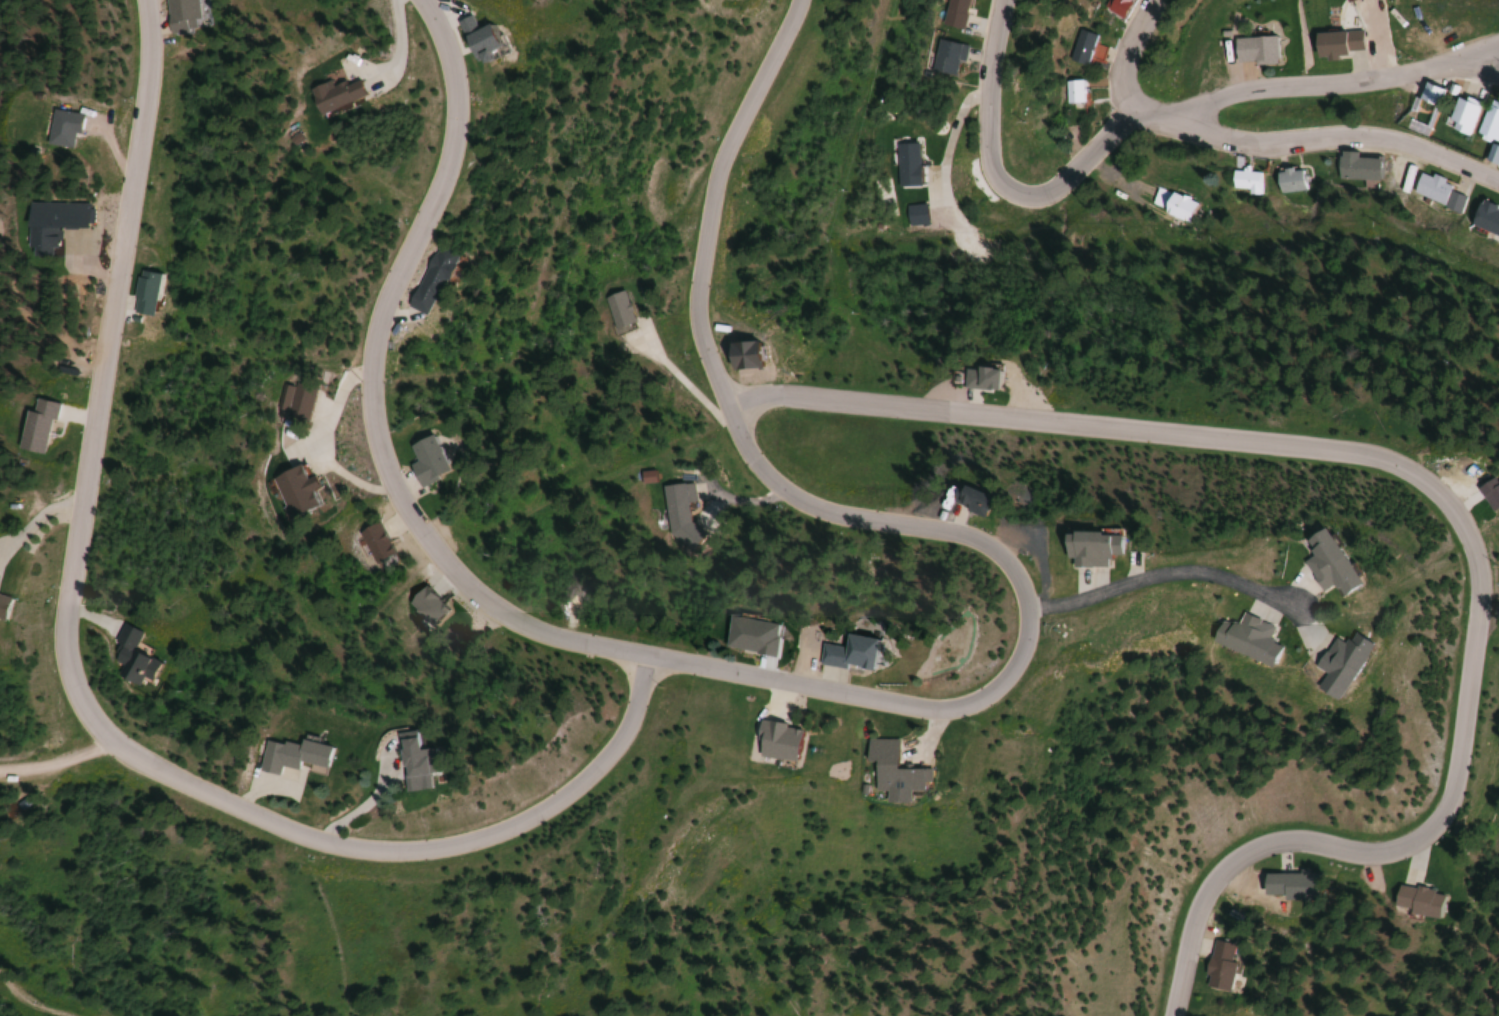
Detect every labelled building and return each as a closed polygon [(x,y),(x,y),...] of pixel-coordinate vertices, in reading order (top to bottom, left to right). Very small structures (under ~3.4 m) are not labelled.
[(166,24),(163,0),(195,0),(197,16),(189,17),(190,26),(167,29),(166,24)] [(959,29),(966,0),(944,0),(938,24),(959,29)] [(1104,48),(1091,44),(1094,36),(1075,31),(1066,63),(1084,68),(1086,60),(1099,64),(1104,48)] [(1311,34),(1312,57),(1362,55),(1361,32),(1311,34)] [(1274,61),(1273,37),(1231,40),(1232,64),(1274,61)] [(961,61),(964,44),(934,39),(929,71),(952,75),(955,60),(961,61)] [(359,96),(352,77),(328,86),(326,79),(304,88),(314,114),(359,96)] [(1063,82),(1063,105),(1081,105),(1081,82),(1063,82)] [(1443,127),(1467,136),(1479,103),(1454,95),(1443,127)] [(1494,143),(1498,132),(1498,110),(1486,105),(1473,134),(1494,143)] [(56,143),(63,107),(96,113),(94,122),(92,131),(86,130),(83,148),(56,143)] [(893,144),(893,187),(915,187),(915,144),(893,144)] [(1484,159),(1495,164),(1498,153),(1489,149),(1484,159)] [(1336,180),(1379,180),(1379,157),(1336,157),(1336,180)] [(1248,172),(1248,167),(1231,167),(1231,194),(1260,194),(1260,172),(1248,172)] [(1302,168),(1273,172),(1276,194),(1305,190),(1302,168)] [(1459,212),(1465,196),(1448,190),(1450,182),(1418,171),(1410,195),(1459,212)] [(1185,225),(1196,205),(1159,185),(1148,204),(1185,225)] [(1475,202),(1469,228),(1498,236),(1498,209),(1475,202)] [(405,306),(426,315),(453,251),(432,242),(405,306)] [(128,295),(133,276),(135,276),(137,268),(155,272),(145,315),(127,311),(129,303),(131,296),(128,295)] [(630,321),(618,290),(599,297),(612,329),(630,321)] [(997,367),(960,367),(960,389),(997,389),(997,367)] [(31,447),(40,410),(46,411),(49,398),(71,403),(69,411),(67,419),(62,417),(53,453),(31,447)] [(405,444),(413,463),(406,466),(415,487),(446,473),(428,434),(405,444)] [(268,476),(283,517),(318,505),(303,463),(268,476)] [(689,525),(687,504),(693,503),(691,483),(661,486),(666,528),(689,525)] [(979,517),(987,498),(954,484),(946,503),(979,517)] [(372,562),(355,532),(373,522),(379,532),(390,552),(372,562)] [(1348,586),(1318,527),(1295,539),(1304,558),(1295,562),(1310,591),(1324,585),(1329,596),(1348,586)] [(1102,567),(1102,555),(1118,555),(1118,533),(1059,532),(1058,558),(1067,558),(1067,567),(1102,567)] [(23,621),(0,615),(0,569),(6,571),(1,591),(29,598),(23,621)] [(406,601),(423,584),(428,589),(446,608),(429,625),(406,601)] [(1262,666),(1271,645),(1260,641),(1266,626),(1236,614),(1231,626),(1215,619),(1206,643),(1262,666)] [(723,650),(772,653),(774,622),(725,619),(723,650)] [(108,640),(114,629),(118,622),(137,632),(128,649),(152,662),(142,681),(135,677),(131,685),(111,674),(117,664),(108,660),(112,653),(109,651),(113,643),(108,640)] [(1303,689),(1325,702),(1359,643),(1338,631),(1331,643),(1320,636),(1302,667),(1312,673),(1303,689)] [(866,672),(870,639),(842,635),(840,647),(818,644),(815,665),(866,672)] [(793,726),(754,723),(751,757),(790,761),(793,726)] [(388,732),(410,728),(413,748),(421,747),(425,772),(395,777),(389,742),(388,732)] [(254,768),(259,751),(257,751),(260,739),(278,744),(279,740),(294,744),(296,736),(327,745),(321,767),(293,760),(292,767),(277,763),(274,774),(264,771),(254,768)] [(891,769),(891,739),(860,740),(860,762),(867,762),(867,791),(879,791),(879,802),(901,802),(901,791),(915,791),(915,782),(924,782),(923,769),(891,769)] [(1258,899),(1315,899),(1315,873),(1258,872),(1258,899)] [(1382,909),(1424,919),(1431,893),(1388,883),(1382,909)] [(1234,944),(1211,939),(1200,987),(1224,992),(1234,944)]
